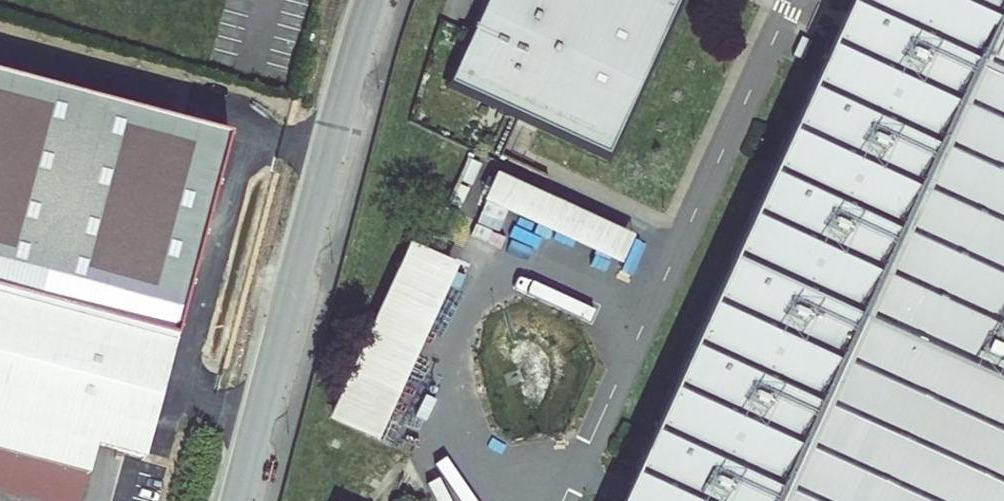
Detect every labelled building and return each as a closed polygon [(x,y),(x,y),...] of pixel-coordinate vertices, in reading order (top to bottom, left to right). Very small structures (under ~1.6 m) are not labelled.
[(678,0),(491,0),(451,87),(608,160),(681,1),(678,0)] [(644,500),(1003,500),(1003,0),(871,0),(644,500)] [(231,142),(0,74),(0,492),(33,500),(75,500),(91,449),(138,461),(231,142)]
